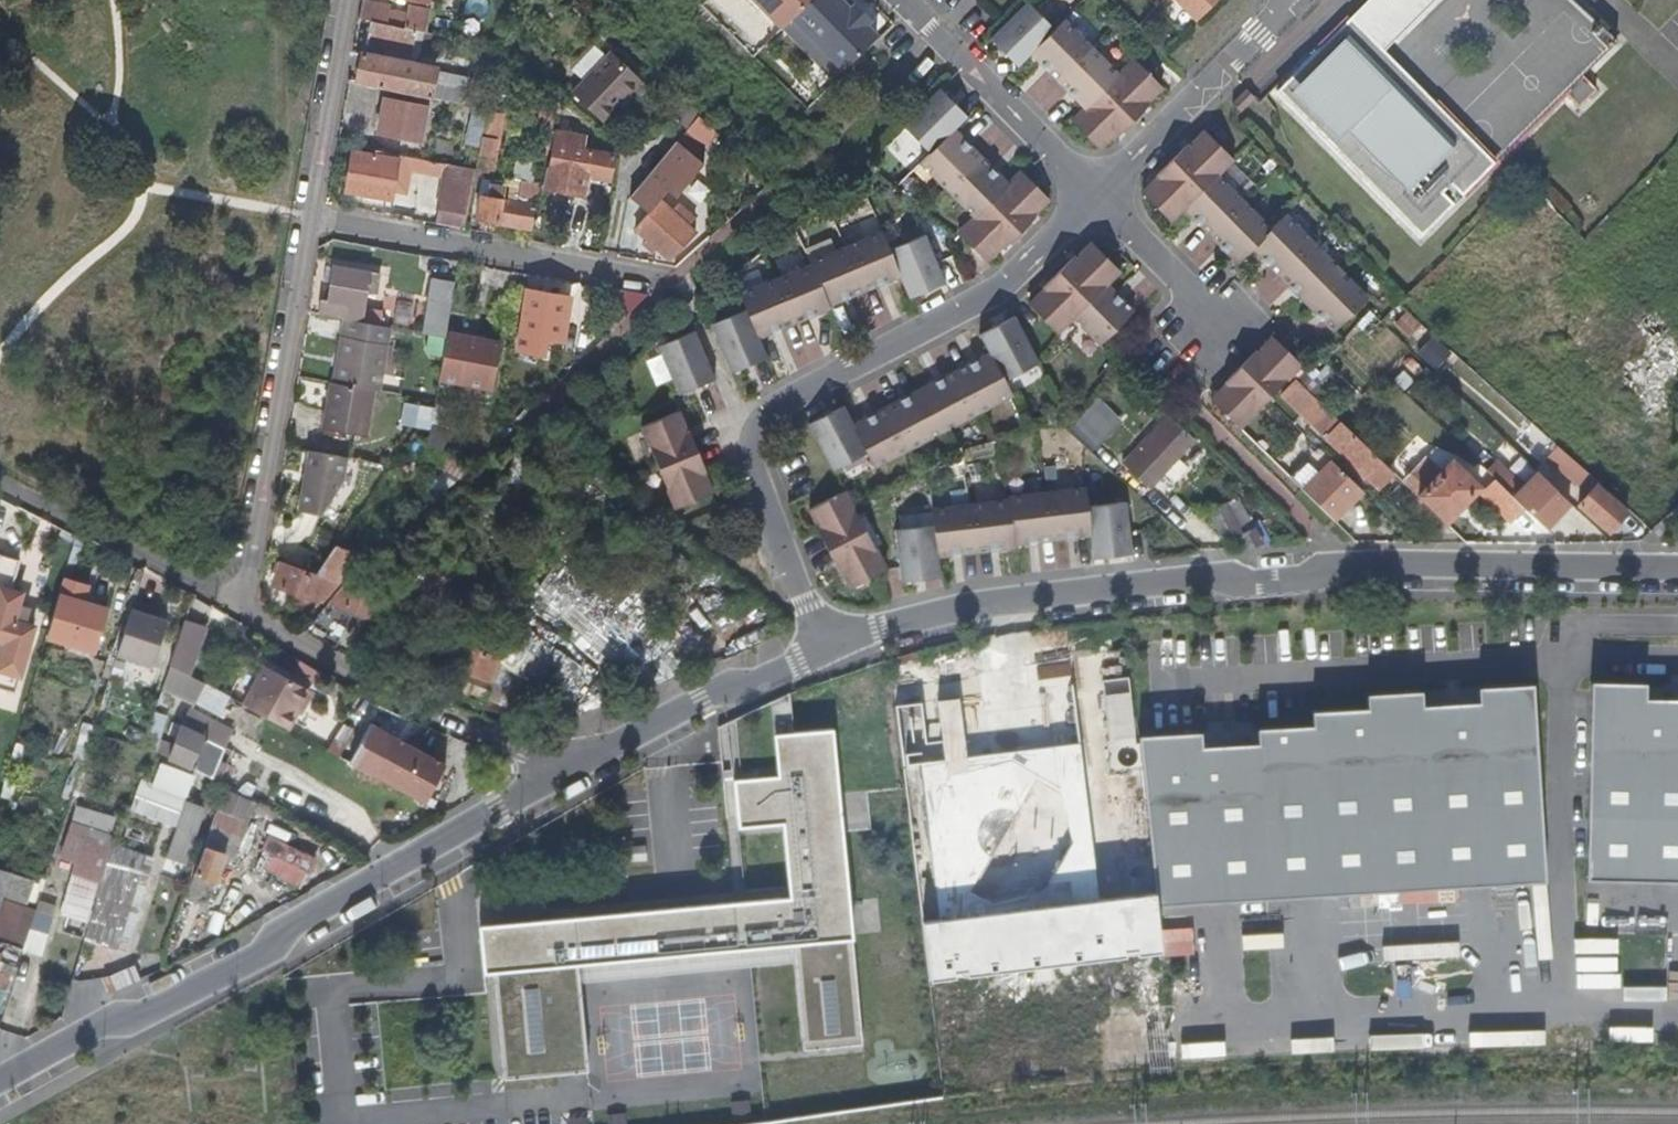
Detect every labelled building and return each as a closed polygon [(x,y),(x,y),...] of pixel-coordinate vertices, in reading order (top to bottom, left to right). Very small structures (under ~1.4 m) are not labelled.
[(359,17),(371,19),(424,29),(428,8),(407,4),(406,12),(390,10),(391,5),(368,0),(363,0),(359,17)] [(779,27),(789,18),(806,0),(752,0),(779,27)] [(840,0),(806,0),(789,18),(836,66),(870,32),(840,0)] [(1162,79),(1135,52),(1120,68),(1064,14),(1054,23),(1030,0),(1020,0),(987,34),(1016,62),(1032,46),(1088,100),(1073,115),(1101,142),(1162,79)] [(1196,17),(1213,0),(1180,0),(1196,17)] [(1577,0),(1367,0),(1345,22),(1354,30),(1328,56),(1319,48),(1272,95),(1421,243),(1460,203),(1449,192),(1486,155),(1498,167),(1566,98),(1580,112),(1603,90),(1589,76),(1624,42),(1577,0)] [(440,42),(442,33),(424,29),(371,19),(363,51),(358,79),(427,92),(433,64),(409,60),(414,37),(440,42)] [(611,52),(572,93),(601,121),(640,80),(611,52)] [(384,97),(379,131),(421,139),(429,95),(415,93),(413,102),(384,97)] [(931,154),(920,165),(974,219),(960,233),(990,263),(1010,243),(1050,204),(1022,174),(1021,173),(1010,184),(957,131),(968,120),(941,93),(905,128),(931,154)] [(465,143),(479,146),(481,134),(486,105),(442,97),(441,109),(470,115),(465,143)] [(696,115),(678,140),(699,155),(717,130),(696,115)] [(1167,164),(1146,185),(1175,213),(1190,198),(1221,228),(1246,252),(1261,236),(1345,316),(1377,283),(1293,203),(1278,218),(1222,165),(1237,149),(1208,121),(1167,164)] [(613,154),(572,146),(573,135),(556,131),(546,186),(583,193),(586,175),(608,179),(613,154)] [(479,146),(475,168),(474,172),(485,174),(488,159),(499,161),(501,152),(493,150),(496,137),(481,134),(479,146)] [(704,162),(677,141),(631,196),(647,211),(659,198),(666,189),(676,196),(704,162)] [(386,150),(374,149),(373,154),(352,150),(345,188),(390,195),(390,192),(397,158),(385,156),(386,150)] [(525,180),(538,183),(543,155),(517,149),(512,171),(526,174),(525,180)] [(397,158),(390,192),(408,195),(412,171),(448,178),(472,182),(474,172),(475,168),(398,153),(397,158)] [(530,227),(538,183),(525,180),(526,174),(512,171),(510,182),(491,179),(490,184),(481,183),(475,217),(530,227)] [(448,178),(440,222),(464,227),(472,182),(448,178)] [(634,227),(668,256),(694,230),(659,198),(647,211),(634,227)] [(668,256),(663,264),(675,266),(706,238),(695,229),(694,230),(668,256)] [(750,304),(713,319),(735,372),(775,356),(767,336),(836,308),(837,310),(909,280),(917,299),(948,286),(927,236),(892,251),(883,229),(815,258),(814,255),(742,285),(750,304)] [(1089,243),(1028,305),(1058,336),(1072,322),(1098,347),(1134,310),(1108,285),(1120,274),(1089,243)] [(318,312),(347,317),(350,304),(363,306),(366,288),(375,290),(378,271),(333,267),(332,272),(325,270),(324,281),(329,281),(327,301),(320,299),(318,312)] [(430,331),(447,335),(455,281),(433,278),(424,330),(430,331)] [(648,293),(613,286),(601,327),(607,332),(648,293)] [(559,338),(567,295),(558,294),(559,288),(549,287),(549,292),(525,289),(517,331),(559,338)] [(1654,341),(1611,386),(1649,422),(1677,392),(1677,334),(1652,309),(1637,325),(1654,341)] [(392,325),(347,317),(336,383),(381,390),(406,394),(408,377),(385,373),(392,325)] [(816,428),(838,472),(873,455),(880,470),(1018,400),(1010,385),(1045,367),(1022,323),(988,341),(997,359),(859,429),(850,410),(816,428)] [(720,376),(700,327),(699,327),(664,341),(684,389),(720,376)] [(426,353),(443,355),(447,335),(430,331),(426,353)] [(1219,395),(1247,424),(1310,363),(1283,334),(1219,395)] [(1416,353),(1436,372),(1453,353),(1433,334),(1416,353)] [(439,381),(492,390),(500,344),(447,335),(443,355),(439,381)] [(1312,389),(1300,379),(1288,392),(1301,405),(1314,391),(1312,389)] [(381,390),(336,383),(332,382),(326,426),(374,432),(381,390)] [(1101,399),(1071,425),(1092,449),(1122,423),(1101,399)] [(400,423),(431,429),(435,407),(404,402),(400,423)] [(713,488),(683,407),(644,421),(674,503),(713,488)] [(1165,410),(1115,466),(1141,490),(1190,436),(1165,410)] [(1368,473),(1383,458),(1342,418),(1326,433),(1368,473)] [(1569,452),(1557,441),(1544,456),(1556,467),(1569,452)] [(1196,443),(1181,461),(1193,471),(1208,453),(1196,443)] [(1446,518),(1470,493),(1443,467),(1417,443),(1409,451),(1420,461),(1406,476),(1421,490),(1419,492),(1446,518)] [(343,482),(347,458),(310,451),(299,512),(318,516),(343,482)] [(1564,470),(1590,492),(1598,482),(1600,480),(1569,452),(1556,467),(1562,472),(1564,470)] [(1334,455),(1305,485),(1336,516),(1365,486),(1334,455)] [(1443,467),(1470,493),(1479,483),(1452,457),(1443,467)] [(1524,502),(1528,506),(1532,502),(1536,506),(1535,507),(1549,520),(1570,498),(1538,468),(1520,487),(1504,471),(1506,468),(1496,457),(1487,467),(1496,476),(1524,502)] [(1509,518),(1524,502),(1496,476),(1481,491),(1509,518)] [(1610,529),(1624,514),(1628,509),(1598,482),(1590,492),(1580,503),(1610,529)] [(1135,555),(1130,505),(1091,510),(1089,490),(1014,499),(1014,502),(938,511),(940,528),(901,533),(907,584),(946,579),(944,561),(1020,551),(1020,548),(1095,539),(1098,560),(1135,555)] [(849,493),(813,512),(854,590),(891,571),(849,493)] [(1628,517),(1635,510),(1631,506),(1628,509),(1624,514),(1628,517)] [(1,548),(0,553),(0,643),(7,645),(0,670),(0,674),(20,680),(37,622),(27,619),(31,604),(21,601),(25,587),(15,584),(23,554),(1,548)] [(369,555),(340,548),(322,574),(325,575),(341,580),(345,576),(369,555)] [(322,584),(335,588),(341,580),(325,575),(324,579),(281,564),(275,584),(316,599),(322,584)] [(49,630),(97,644),(111,596),(86,589),(89,576),(67,570),(49,630)] [(136,596),(119,648),(154,659),(169,614),(150,608),(153,601),(136,596)] [(163,689),(219,718),(229,699),(189,677),(205,628),(186,618),(163,689)] [(457,680),(498,682),(500,643),(459,641),(457,680)] [(543,686),(576,702),(592,670),(558,654),(543,686)] [(265,666),(245,707),(290,730),(309,690),(265,666)] [(0,674),(0,683),(18,688),(20,680),(0,674)] [(1589,678),(1583,881),(1677,883),(1677,696),(1645,695),(1646,679),(1589,678)] [(1200,732),(1142,736),(1153,890),(1155,908),(1546,881),(1532,684),(1478,687),(1479,698),(1420,702),(1419,683),(1362,687),(1363,705),(1303,709),(1304,718),(1253,722),(1255,743),(1201,747),(1200,732)] [(922,699),(893,703),(928,976),(1160,947),(1155,908),(1153,890),(1097,896),(1077,742),(965,756),(958,696),(936,698),(943,755),(929,757),(922,699)] [(145,747),(158,752),(169,718),(155,714),(145,747)] [(446,761),(370,720),(348,760),(424,801),(446,761)] [(326,753),(342,759),(353,729),(337,723),(326,753)] [(169,757),(173,759),(214,778),(228,748),(184,725),(169,757)] [(790,893),(480,922),(485,972),(497,971),(498,990),(506,1076),(587,1068),(577,962),(798,941),(808,1044),(862,1039),(833,729),(778,734),(782,775),(738,779),(742,827),(783,823),(790,893)] [(152,783),(138,778),(128,812),(175,826),(161,870),(180,876),(202,806),(184,801),(192,774),(158,763),(152,783)] [(71,873),(100,882),(116,834),(71,820),(59,857),(74,862),(71,873)] [(121,844),(142,849),(146,834),(125,828),(121,844)] [(253,870),(303,887),(315,854),(265,836),(253,870)] [(84,941),(126,951),(155,858),(115,844),(84,941)] [(225,852),(204,846),(196,872),(216,878),(225,852)] [(25,943),(36,909),(4,898),(4,895),(28,903),(35,880),(0,869),(0,935),(25,943)] [(196,872),(186,901),(206,908),(216,878),(196,872)] [(1236,938),(1238,954),(1275,949),(1271,917),(1232,923),(1235,938),(1236,938)] [(1160,957),(1192,956),(1191,928),(1159,928),(1160,957)] [(108,974),(113,989),(137,981),(133,966),(108,974)] [(1169,1027),(1146,1028),(1147,1073),(1170,1072),(1169,1027)]
